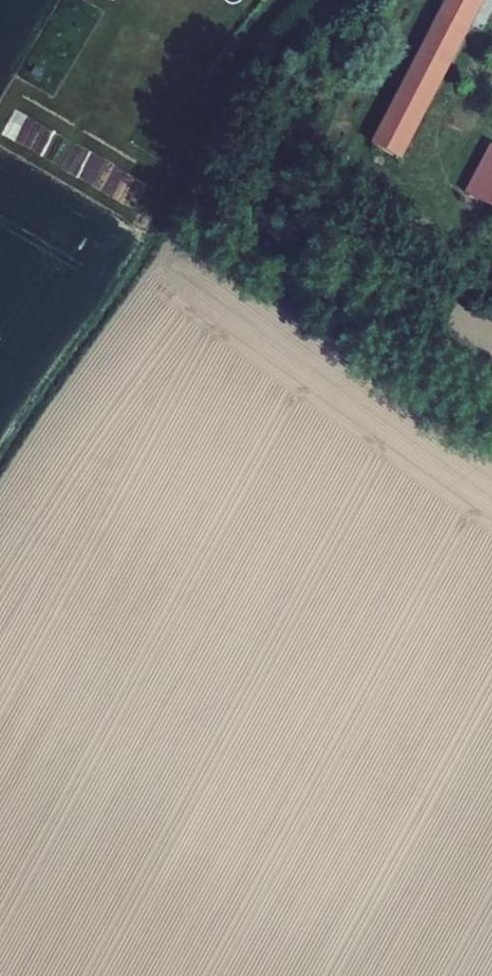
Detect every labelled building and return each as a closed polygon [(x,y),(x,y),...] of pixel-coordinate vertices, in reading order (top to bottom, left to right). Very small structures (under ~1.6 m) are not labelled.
[(439,17),(466,31),(482,0),(448,0),(439,17)] [(439,17),(372,146),(398,159),(466,31),(439,17)] [(480,202),(490,207),(491,202),(491,178),(480,202)]
